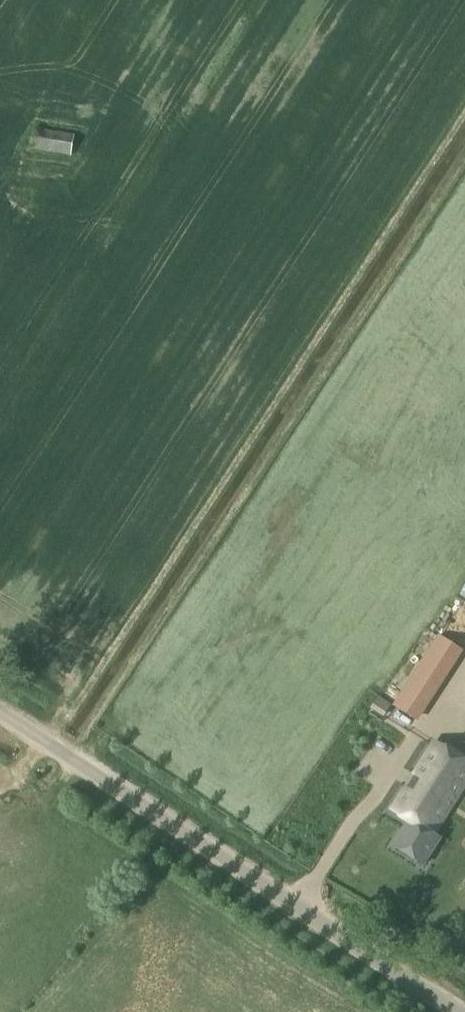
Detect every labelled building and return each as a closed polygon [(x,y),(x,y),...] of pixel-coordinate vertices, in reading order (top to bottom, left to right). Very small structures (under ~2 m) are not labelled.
[(70,157),(74,137),(34,130),(31,150),(70,157)] [(399,696),(393,706),(418,722),(425,712),(399,696)] [(390,806),(408,818),(391,844),(424,865),(443,835),(435,830),(464,784),(464,767),(430,744),(390,806)]
